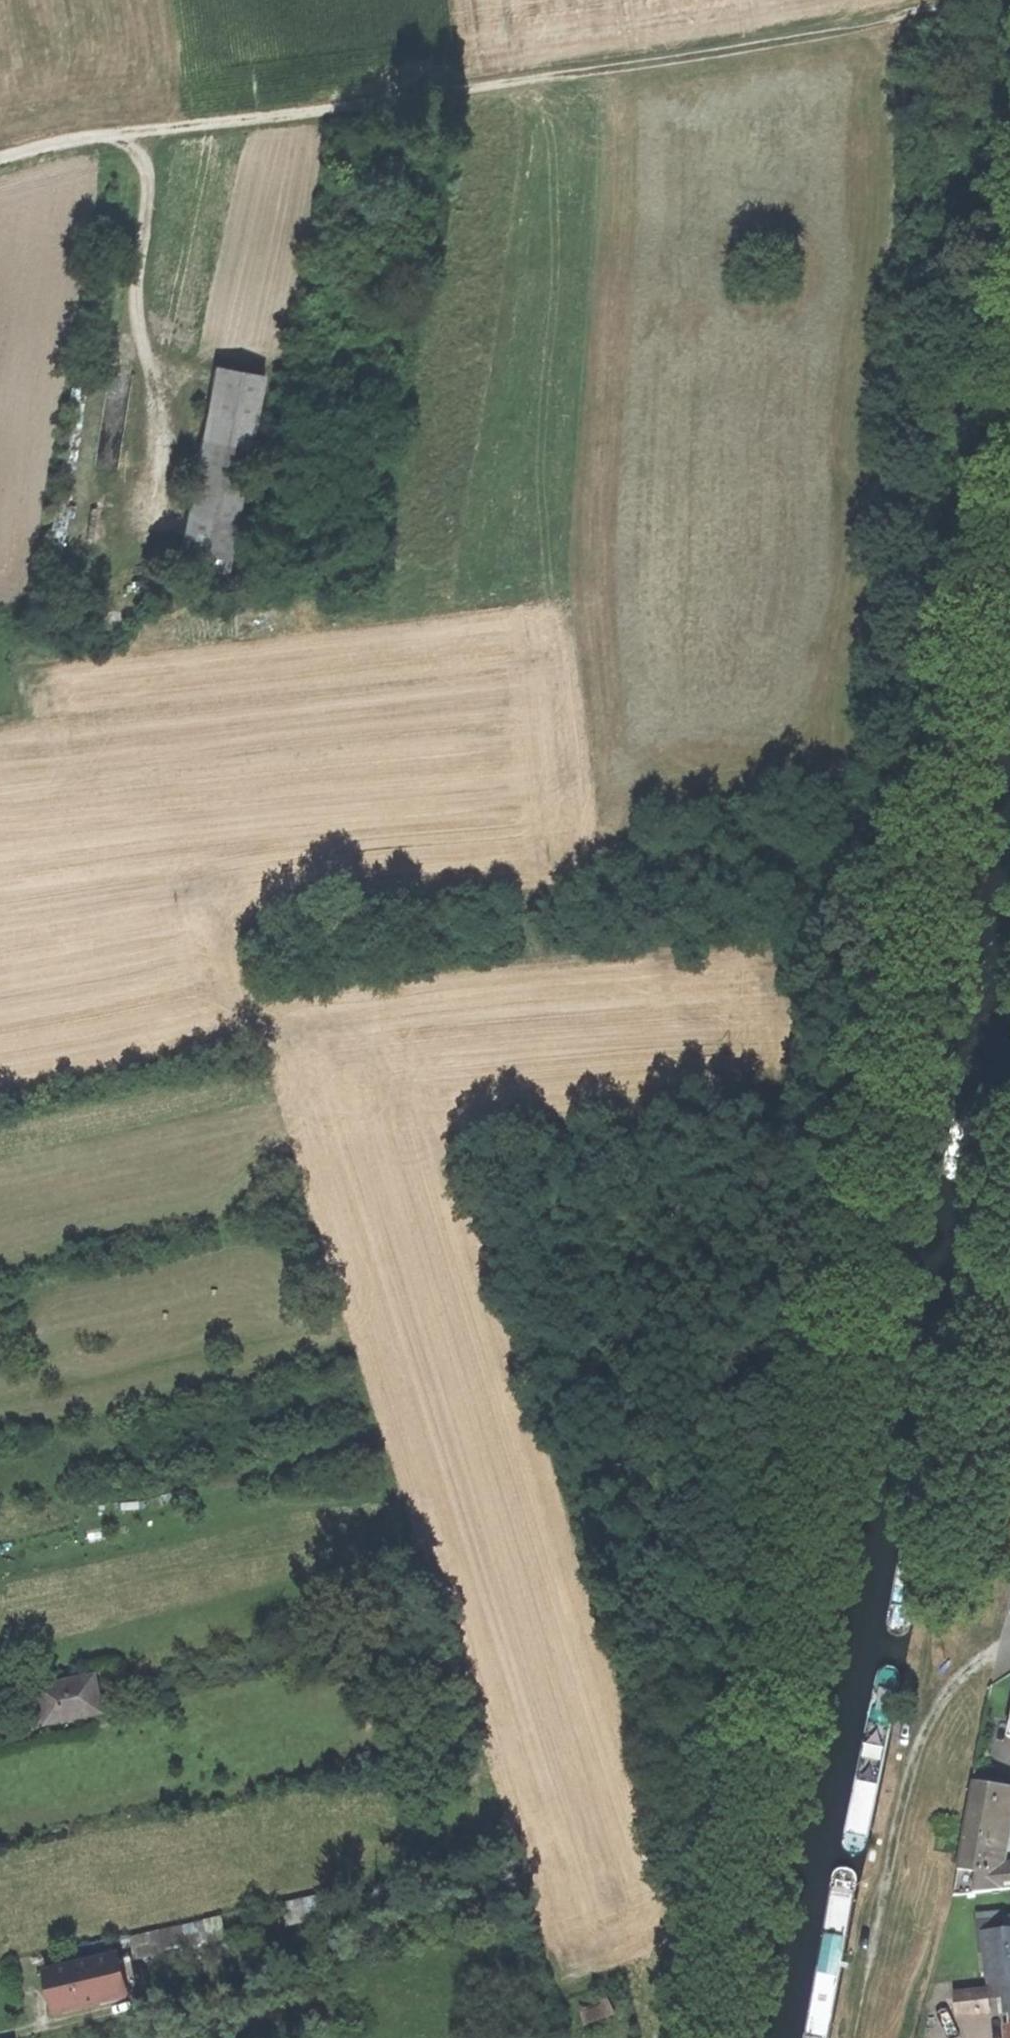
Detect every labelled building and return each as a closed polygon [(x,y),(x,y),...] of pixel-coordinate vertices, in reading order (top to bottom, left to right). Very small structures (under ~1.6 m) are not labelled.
[(196,463),(250,474),(268,381),(216,372),(196,463)] [(178,567),(230,577),(250,474),(196,463),(178,567)] [(79,1717),(101,1713),(95,1679),(38,1690),(45,1725),(66,1721),(65,1714),(78,1711),(79,1717)] [(975,1893),(999,1890),(1003,1865),(1009,1828),(1009,1788),(974,1783),(957,1869),(977,1873),(975,1893)] [(1003,1865),(999,1890),(1009,1889),(1009,1864),(1003,1865)] [(977,1873),(957,1869),(952,1896),(975,1893),(977,1873)] [(289,1931),(328,1922),(323,1898),(284,1906),(289,1931)] [(1009,2014),(1009,1917),(1004,1918),(1005,1929),(982,1931),(984,1953),(986,1979),(1000,1978),(1002,1998),(1004,2014),(1007,2014),(1009,2014)] [(977,1953),(984,1953),(982,1931),(1005,1929),(1004,1918),(974,1920),(977,1953)] [(116,1956),(45,1973),(50,1991),(52,1990),(55,2001),(58,2014),(126,1998),(116,1956)] [(988,1999),(1002,1998),(1000,1978),(986,1979),(987,1985),(988,1992),(988,1999)] [(955,2012),(989,2009),(988,1999),(988,1992),(953,1995),(955,2012)] [(580,2027),(609,2015),(603,2001),(574,2013),(580,2027)]
